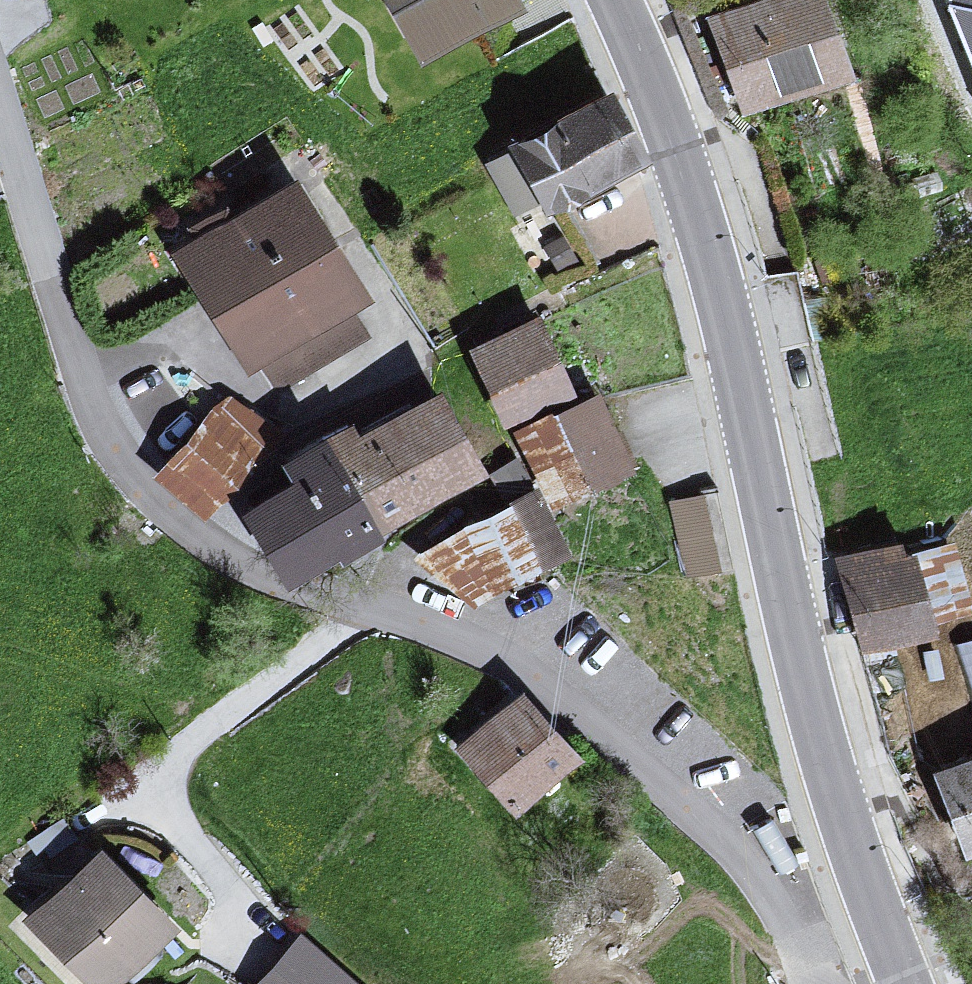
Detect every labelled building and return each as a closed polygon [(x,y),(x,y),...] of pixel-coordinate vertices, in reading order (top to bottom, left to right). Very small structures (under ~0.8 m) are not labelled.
[(407,53),(519,1),(518,0),(383,0),(407,53)] [(680,21),(715,117),(816,81),(787,0),(737,0),(680,21)] [(971,48),(971,0),(958,0),(971,48)] [(569,91),(469,146),(508,218),(608,163),(569,91)] [(259,183),(147,254),(224,374),(336,303),(259,183)] [(307,356),(368,324),(355,299),(294,332),(307,356)] [(502,323),(441,354),(480,430),(541,399),(502,323)] [(402,388),(305,442),(355,533),(452,480),(402,388)] [(573,397),(489,434),(525,514),(609,477),(573,397)] [(247,468),(202,493),(246,572),(338,520),(283,423),(236,449),(247,468)] [(703,481),(668,489),(686,563),(721,555),(703,481)] [(509,498),(392,561),(455,616),(550,560),(509,498)] [(875,541),(804,562),(833,655),(904,633),(875,541)] [(498,699),(438,747),(495,816),(554,769),(498,699)] [(901,768),(935,856),(971,841),(971,741),(901,768)] [(0,920),(0,929),(59,983),(94,983),(144,930),(62,854),(0,920)] [(281,944),(248,983),(330,983),(281,944)]
